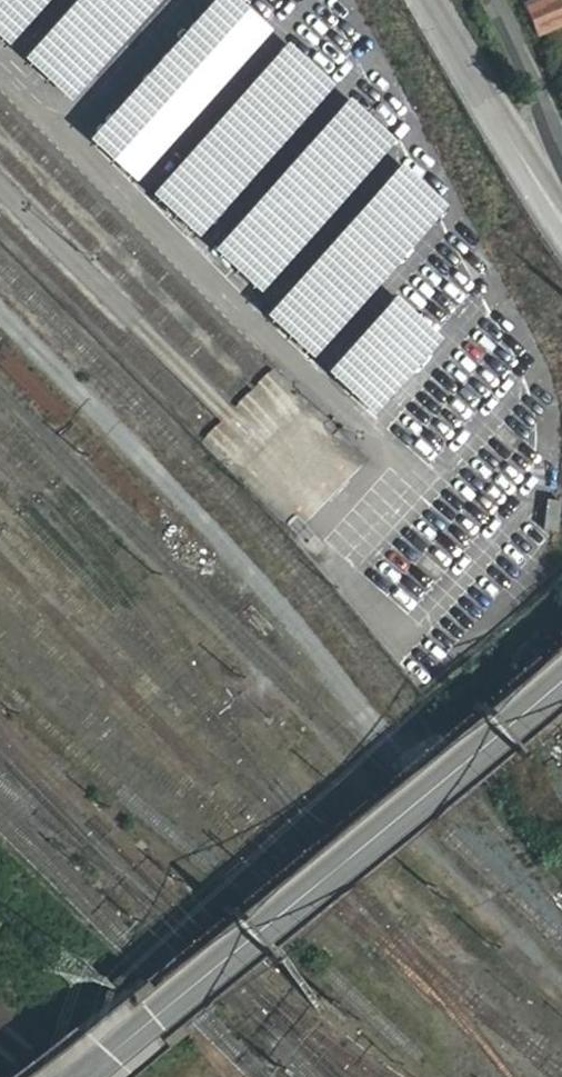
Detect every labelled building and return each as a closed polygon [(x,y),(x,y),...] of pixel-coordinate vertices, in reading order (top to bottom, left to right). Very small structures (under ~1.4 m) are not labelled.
[(73,97),(158,0),(0,0),(0,33),(73,97)] [(276,23),(250,0),(208,0),(87,136),(137,180),(276,23)] [(381,282),(458,191),(268,33),(167,154),(171,157),(136,198),(382,403),(442,332),(381,282)] [(338,430),(329,420),(322,428),(331,438),(338,430)]
